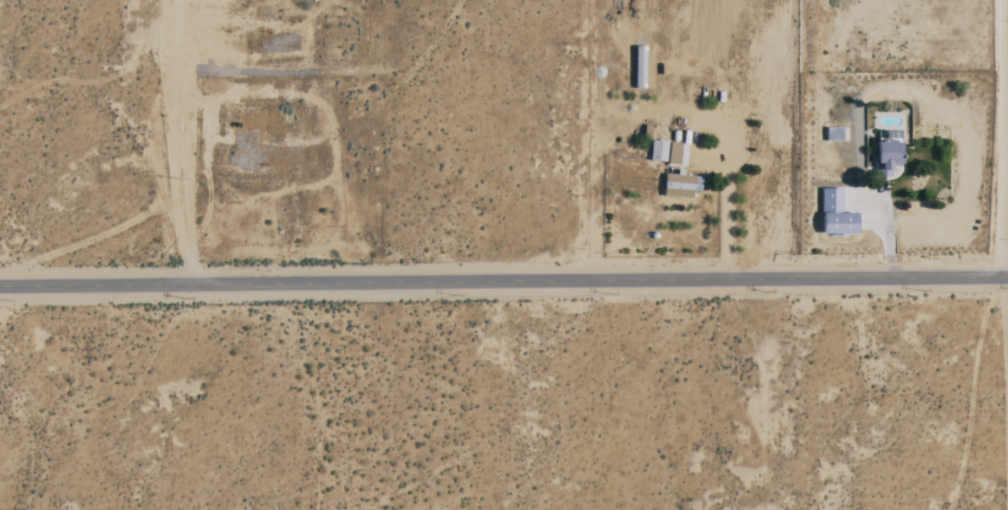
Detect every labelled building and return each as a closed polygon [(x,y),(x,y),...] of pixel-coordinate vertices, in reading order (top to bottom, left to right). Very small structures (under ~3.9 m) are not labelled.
[(649,161),(664,163),(666,142),(651,141),(649,161)] [(875,143),(875,178),(891,178),(891,168),(901,167),(901,142),(875,143)] [(693,199),(693,177),(663,176),(663,198),(693,199)] [(820,190),(821,236),(856,235),(855,214),(842,214),(841,190),(820,190)]
